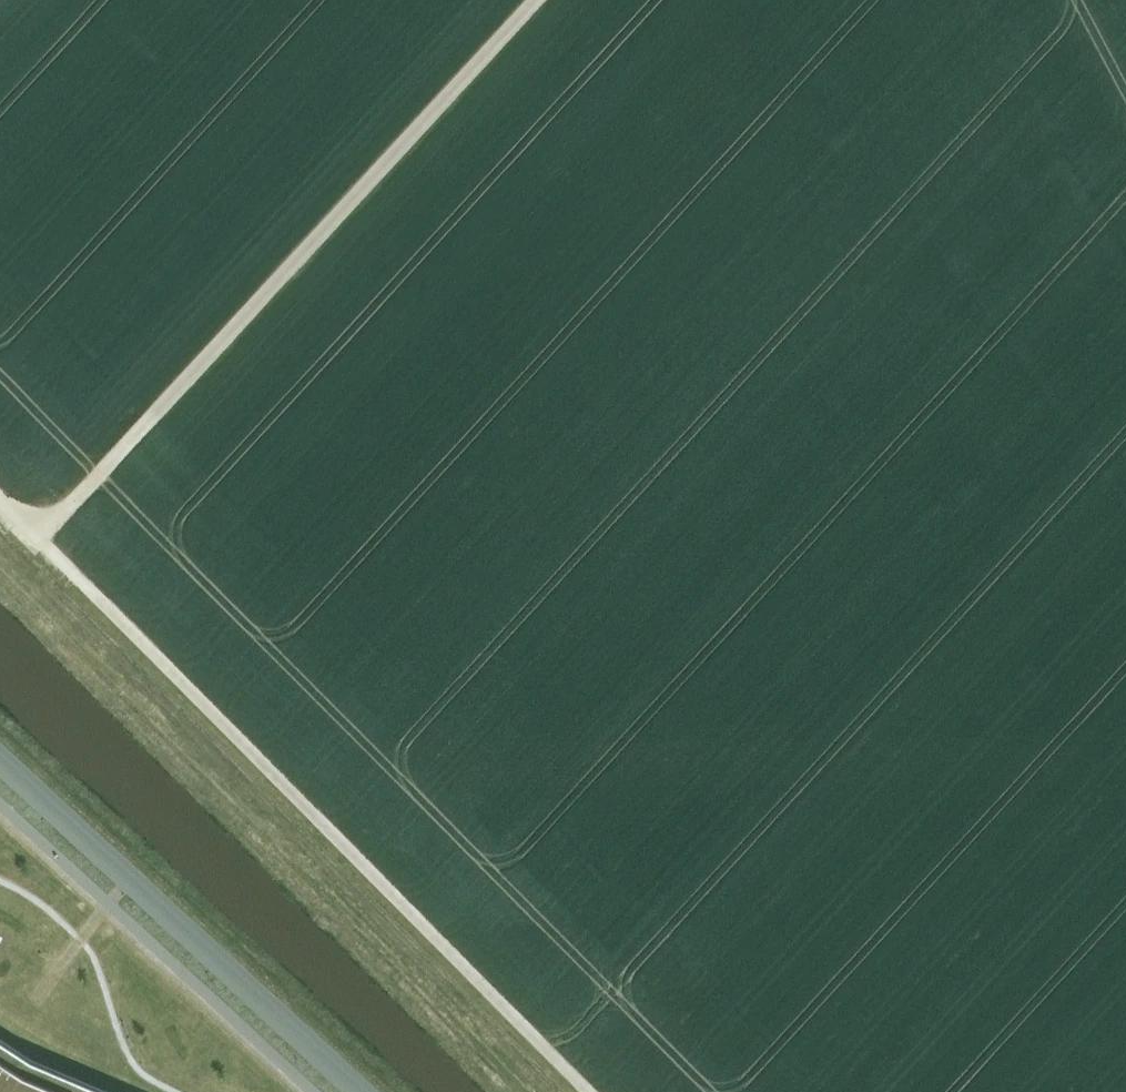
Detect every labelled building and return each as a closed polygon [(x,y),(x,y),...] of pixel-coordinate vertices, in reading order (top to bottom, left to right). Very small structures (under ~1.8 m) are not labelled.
[(32,1060),(0,1039),(0,1091),(109,1091),(32,1060)]
